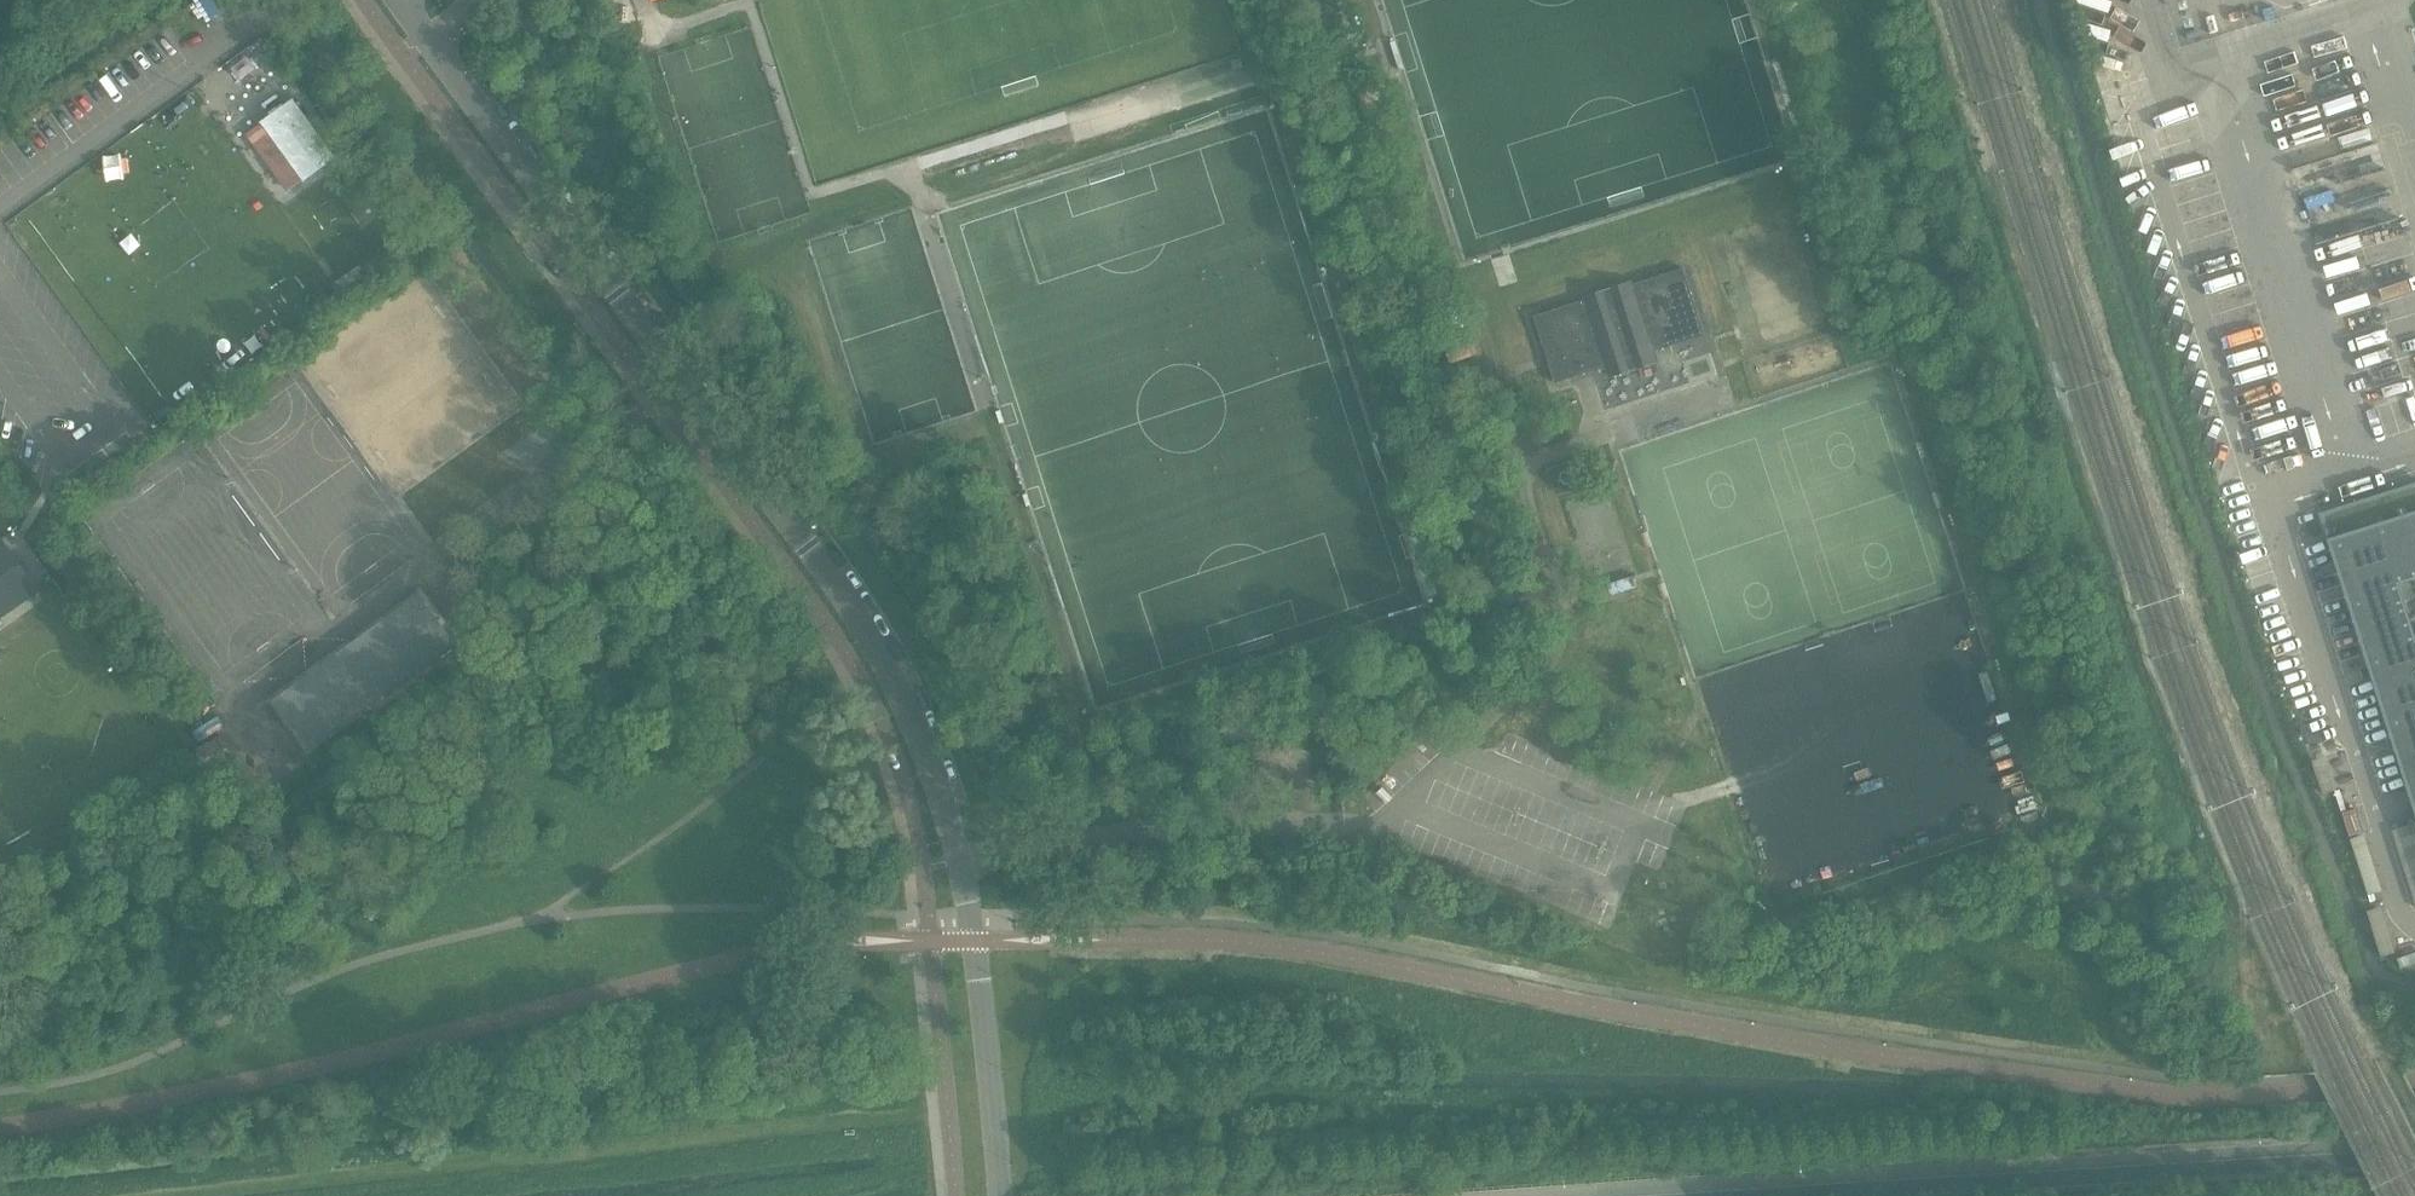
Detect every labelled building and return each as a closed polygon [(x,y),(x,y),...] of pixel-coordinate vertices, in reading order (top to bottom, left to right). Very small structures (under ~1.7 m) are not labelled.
[(294,101),(263,123),(304,181),(335,158),(294,101)] [(2402,219),(2317,240),(2332,297),(2345,294),(2341,277),(2378,268),(2377,264),(2411,255),(2402,219)] [(1534,316),(1555,383),(1606,367),(1609,376),(1657,360),(1655,352),(1705,335),(1683,268),(1633,284),(1633,283),(1584,299),(1584,300),(1534,316)] [(2321,515),(2329,540),(2414,810),(2414,484),(2346,506),(2346,507),(2321,515)] [(0,560),(0,597),(27,577),(10,553),(0,560)] [(323,664),(274,700),(310,750),(455,644),(419,594),(386,619),(398,635),(335,681),(323,664)]
